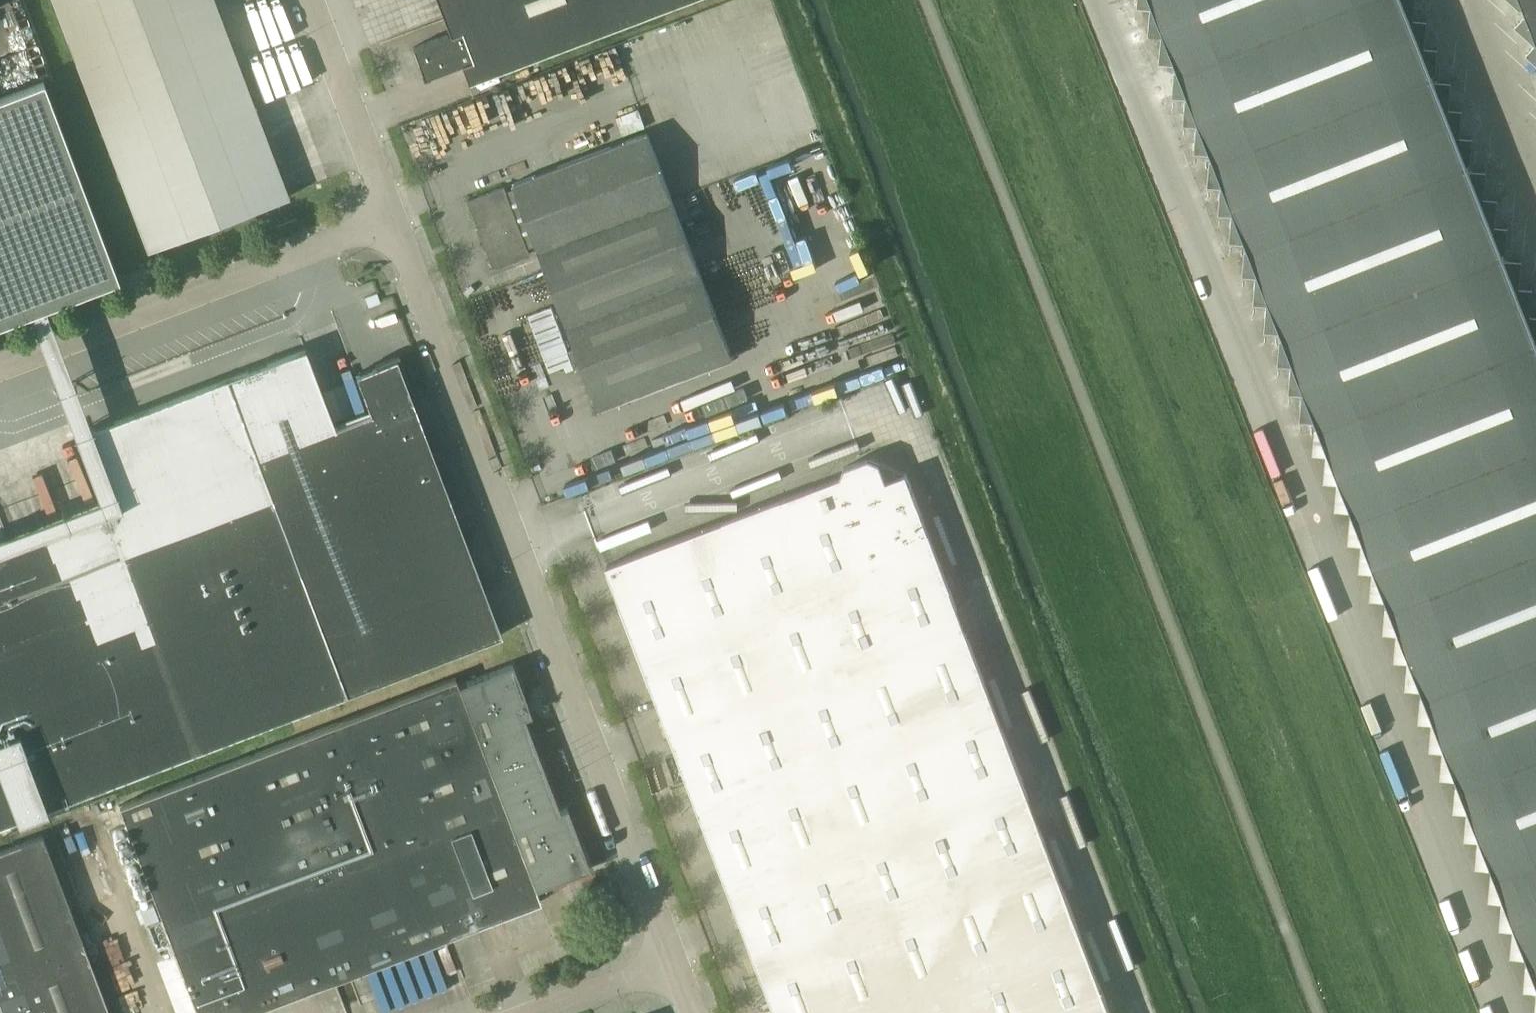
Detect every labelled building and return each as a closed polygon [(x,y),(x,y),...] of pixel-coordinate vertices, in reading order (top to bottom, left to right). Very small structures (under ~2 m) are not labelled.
[(147,249),(288,196),(214,0),(52,0),(147,249)] [(461,13),(442,20),(448,34),(411,48),(422,78),(459,64),(466,83),(683,0),(457,0),(461,13)] [(1402,0),(1152,0),(1535,977),(1535,340),(1402,0)] [(1535,37),(1535,0),(1522,0),(1535,37)] [(0,95),(0,321),(14,316),(27,311),(97,497),(0,534),(0,549),(119,504),(43,305),(62,298),(117,277),(42,79),(0,95)] [(732,359),(647,132),(512,183),(516,192),(507,195),(504,186),(467,200),(493,268),(529,254),(527,248),(535,245),(597,410),(732,359)] [(395,358),(354,373),(369,413),(334,426),(304,347),(74,435),(104,513),(0,552),(0,824),(500,635),(395,358)] [(906,473),(869,457),(844,466),(840,477),(606,565),(776,1012),(1111,1012),(906,473)] [(566,808),(558,811),(523,718),(531,715),(511,664),(457,685),(454,677),(118,805),(197,1012),(246,1012),(539,902),(534,889),(589,868),(566,808)] [(41,834),(0,850),(0,1005),(3,1012),(109,1012),(41,834)] [(600,898),(591,875),(580,880),(589,902),(600,898)]
